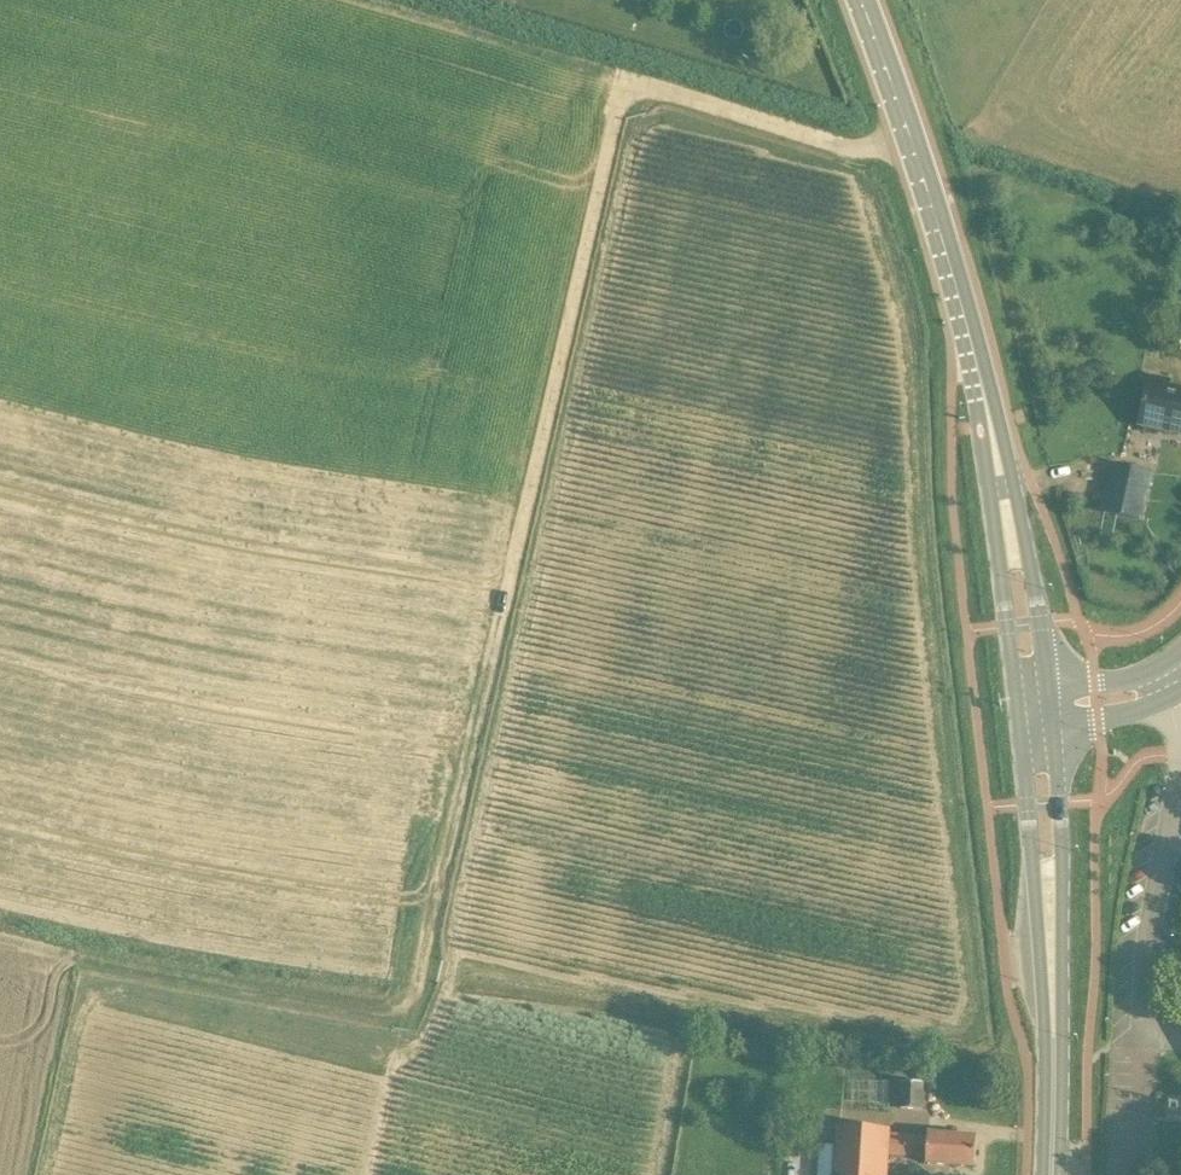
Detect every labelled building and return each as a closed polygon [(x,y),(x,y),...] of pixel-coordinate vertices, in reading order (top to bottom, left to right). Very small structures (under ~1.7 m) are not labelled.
[(1149,382),(1139,425),(1180,435),(1180,390),(1149,382)] [(1101,513),(1139,522),(1151,473),(1114,464),(1101,513)] [(921,1082),(899,1082),(899,1107),(920,1108),(921,1082)] [(927,1160),(927,1164),(975,1167),(977,1138),(929,1135),(929,1138),(890,1135),(891,1130),(838,1127),(834,1174),(888,1174),(889,1157),(927,1160)]
